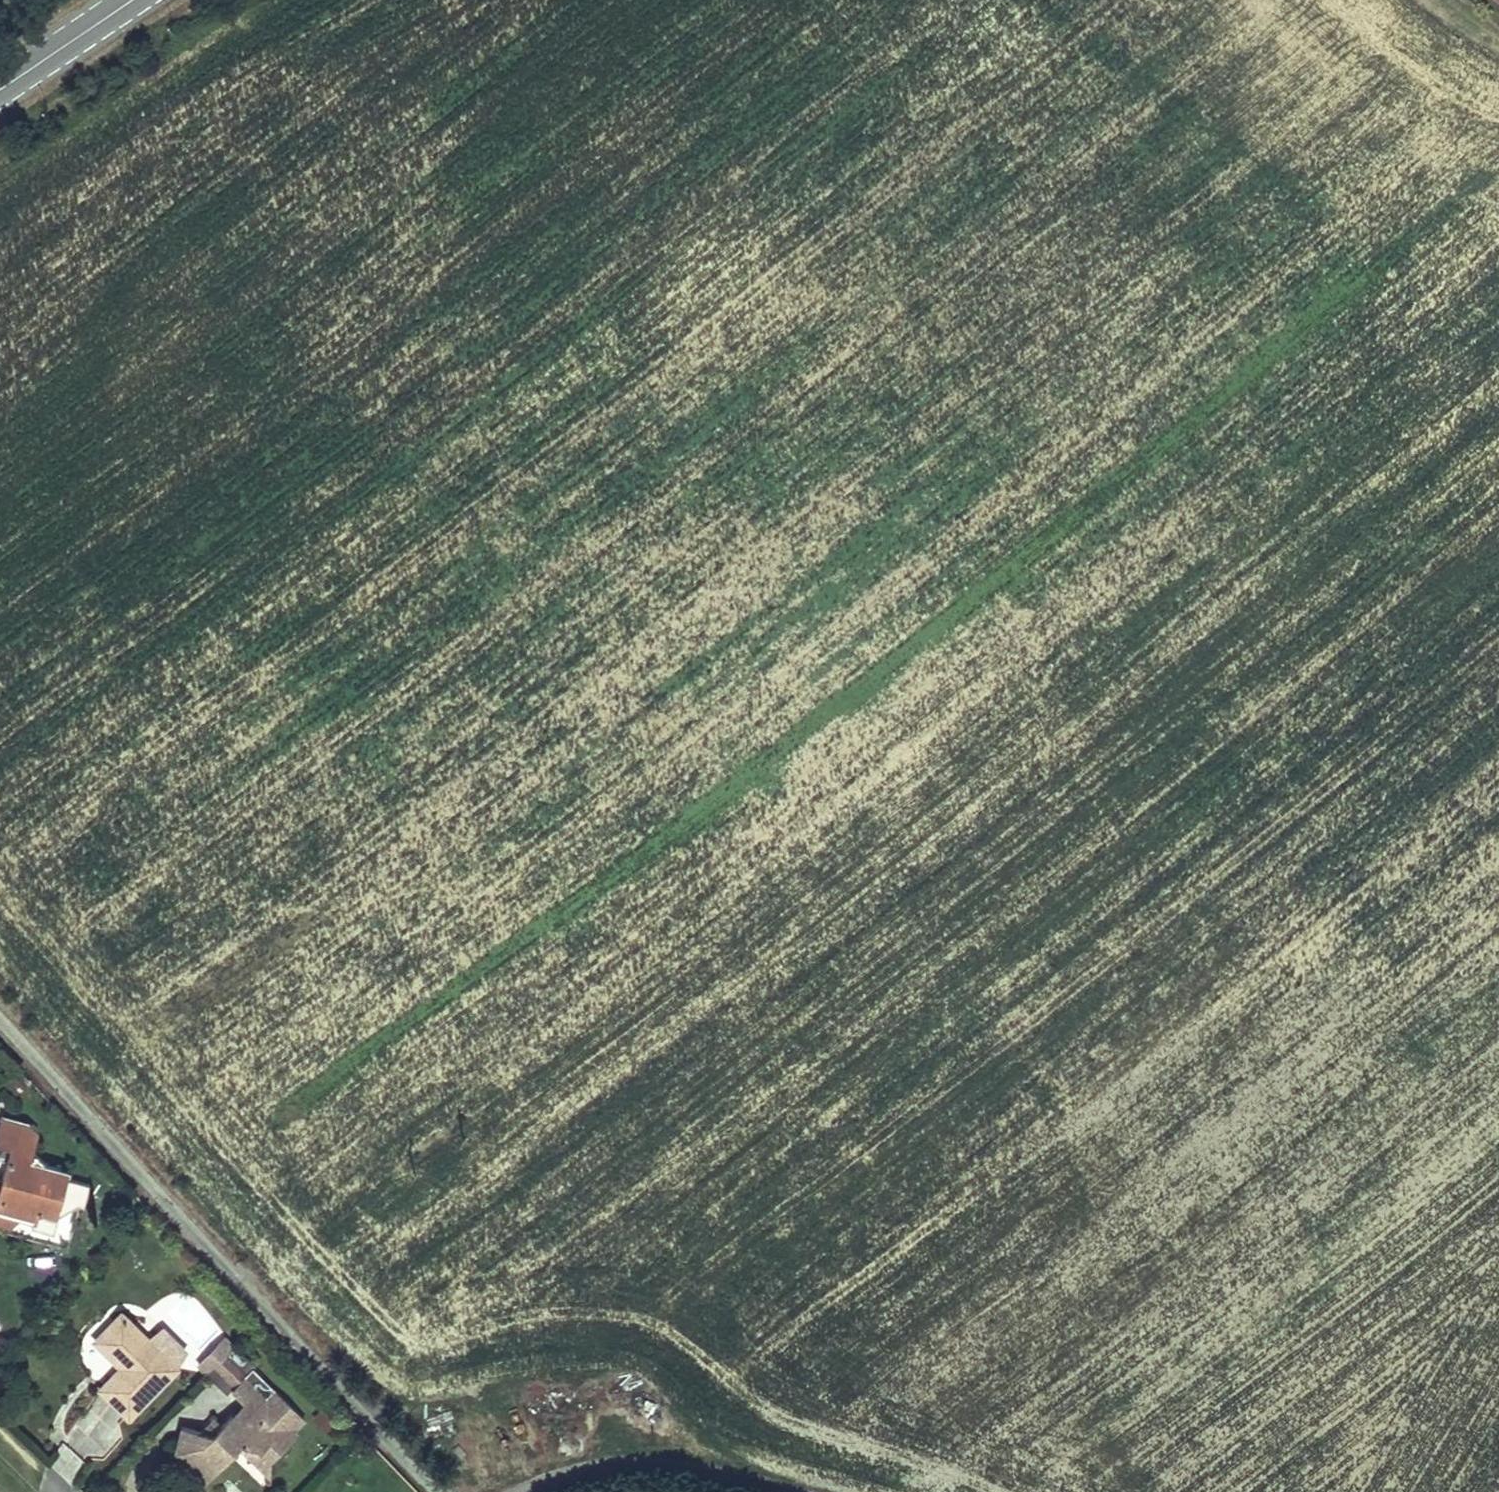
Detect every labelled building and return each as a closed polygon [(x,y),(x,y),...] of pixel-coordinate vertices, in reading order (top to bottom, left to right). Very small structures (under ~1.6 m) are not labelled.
[(8,1224),(16,1217),(31,1222),(29,1229),(52,1237),(57,1219),(53,1218),(58,1203),(77,1209),(83,1210),(89,1188),(65,1181),(67,1173),(48,1167),(46,1172),(33,1164),(30,1169),(27,1167),(43,1145),(29,1121),(6,1114),(0,1132),(0,1152),(4,1157),(10,1159),(4,1178),(0,1177),(0,1215),(8,1224)] [(57,1219),(77,1209),(58,1203),(53,1218),(57,1219)] [(8,1224),(0,1215),(0,1221),(8,1224)] [(180,1371),(121,1313),(91,1343),(118,1370),(97,1392),(129,1424),(180,1371)] [(234,1344),(206,1372),(227,1393),(231,1390),(252,1369),(255,1365),(234,1344)] [(252,1411),(273,1390),(252,1369),(231,1390),(252,1411)] [(307,1423),(273,1390),(252,1411),(245,1418),(232,1417),(223,1426),(213,1436),(201,1433),(180,1429),(173,1455),(204,1486),(239,1451),(271,1482),(271,1465),(300,1436),(297,1433),(307,1423)] [(213,1436),(223,1426),(215,1419),(201,1433),(213,1436)]
